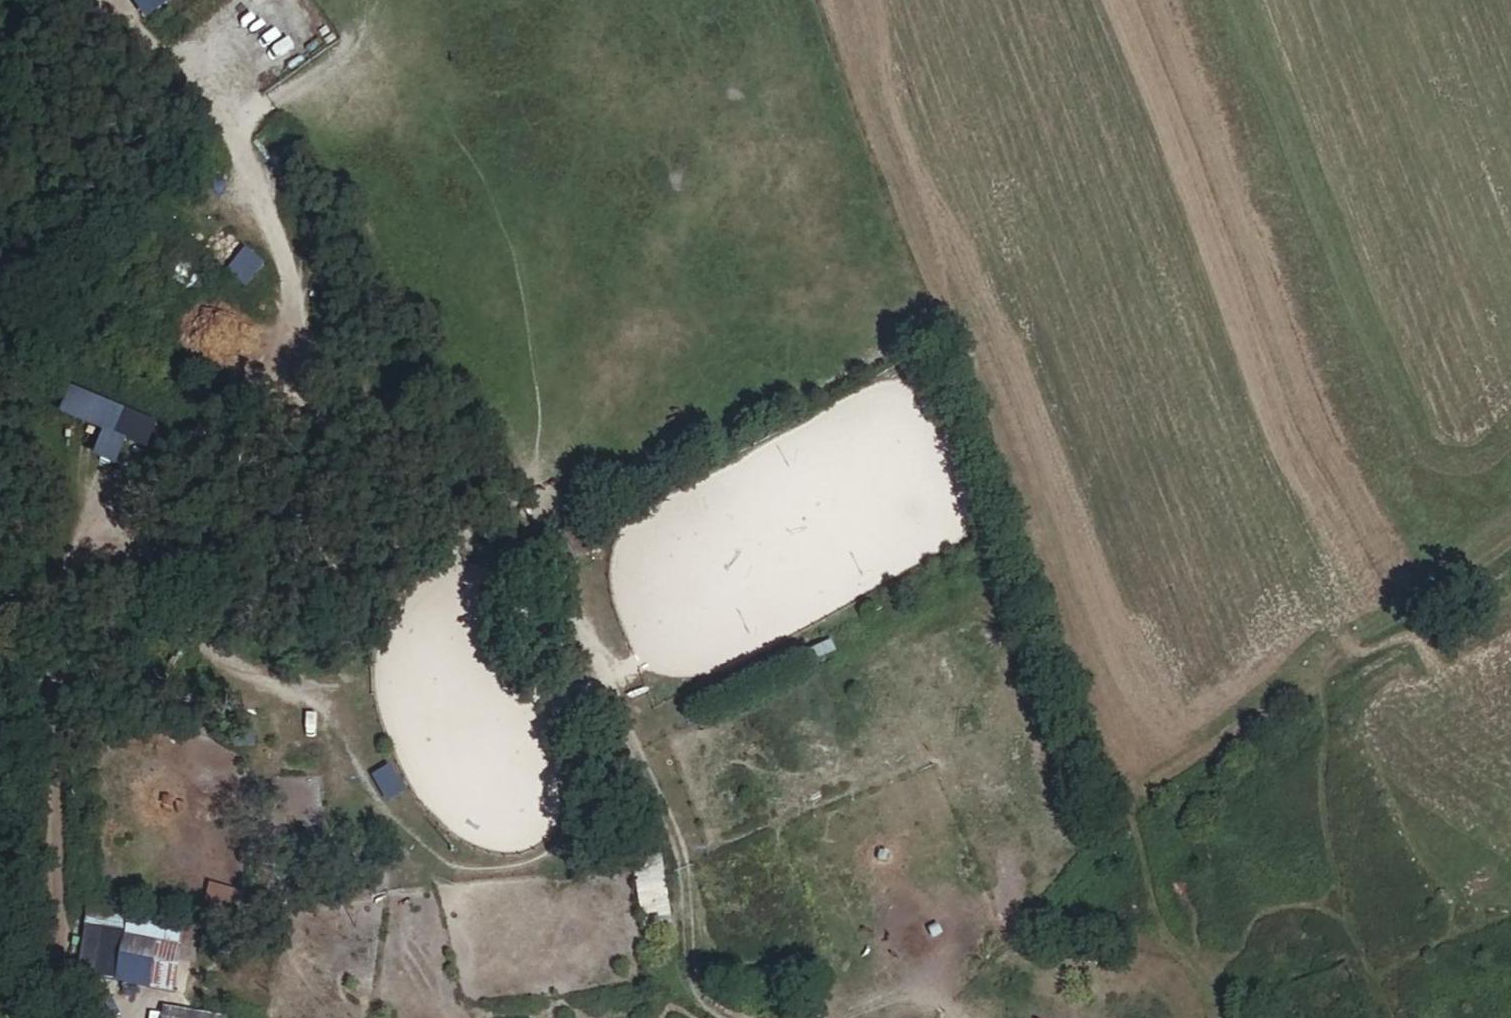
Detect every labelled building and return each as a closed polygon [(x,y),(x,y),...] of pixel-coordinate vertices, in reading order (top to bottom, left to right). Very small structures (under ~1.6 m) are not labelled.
[(211,215),(190,235),(245,292),(266,271),(211,215)] [(149,454),(160,425),(72,392),(61,420),(103,436),(93,463),(117,472),(127,446),(149,454)] [(639,869),(639,923),(668,923),(667,869),(639,869)] [(240,890),(204,880),(198,903),(233,913),(240,890)] [(172,987),(182,917),(125,909),(121,937),(84,932),(78,974),(172,987)] [(162,1008),(160,1017),(223,1017),(223,1015),(162,1008)]
